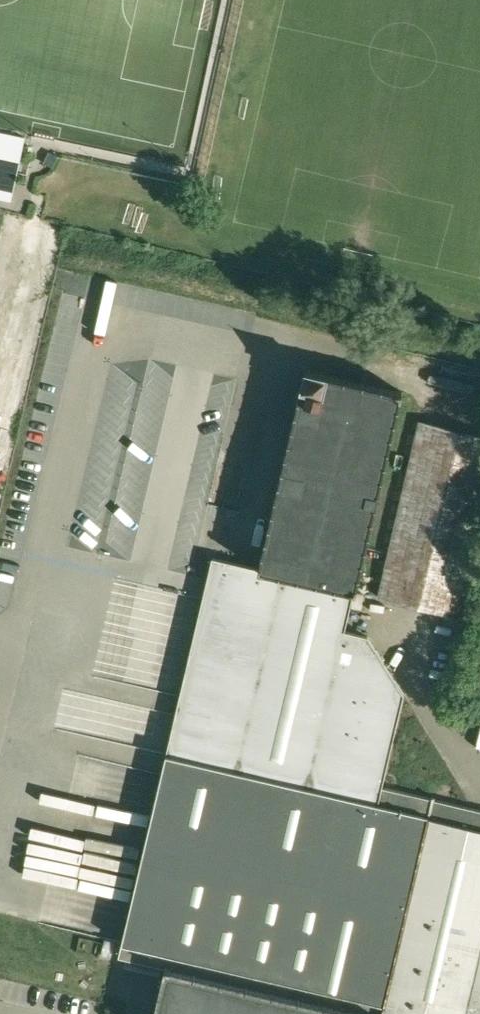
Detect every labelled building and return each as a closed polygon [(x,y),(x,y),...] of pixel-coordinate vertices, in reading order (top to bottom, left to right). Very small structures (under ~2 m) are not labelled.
[(0,131),(0,196),(10,199),(16,173),(19,158),(21,150),(22,144),(23,138),(24,136),(0,131)] [(49,151),(43,163),(52,167),(58,155),(49,151)] [(476,808),(383,786),(404,687),(372,633),(348,627),(356,591),(402,392),(306,369),(259,568),(215,557),(170,753),(162,784),(157,805),(153,820),(150,835),(146,850),(143,863),(139,879),(136,893),(131,913),(126,932),(120,957),(165,967),(154,1013),(479,1013),(479,809),(476,808)] [(420,421),(379,596),(457,614),(479,515),(479,435),(420,421)]
